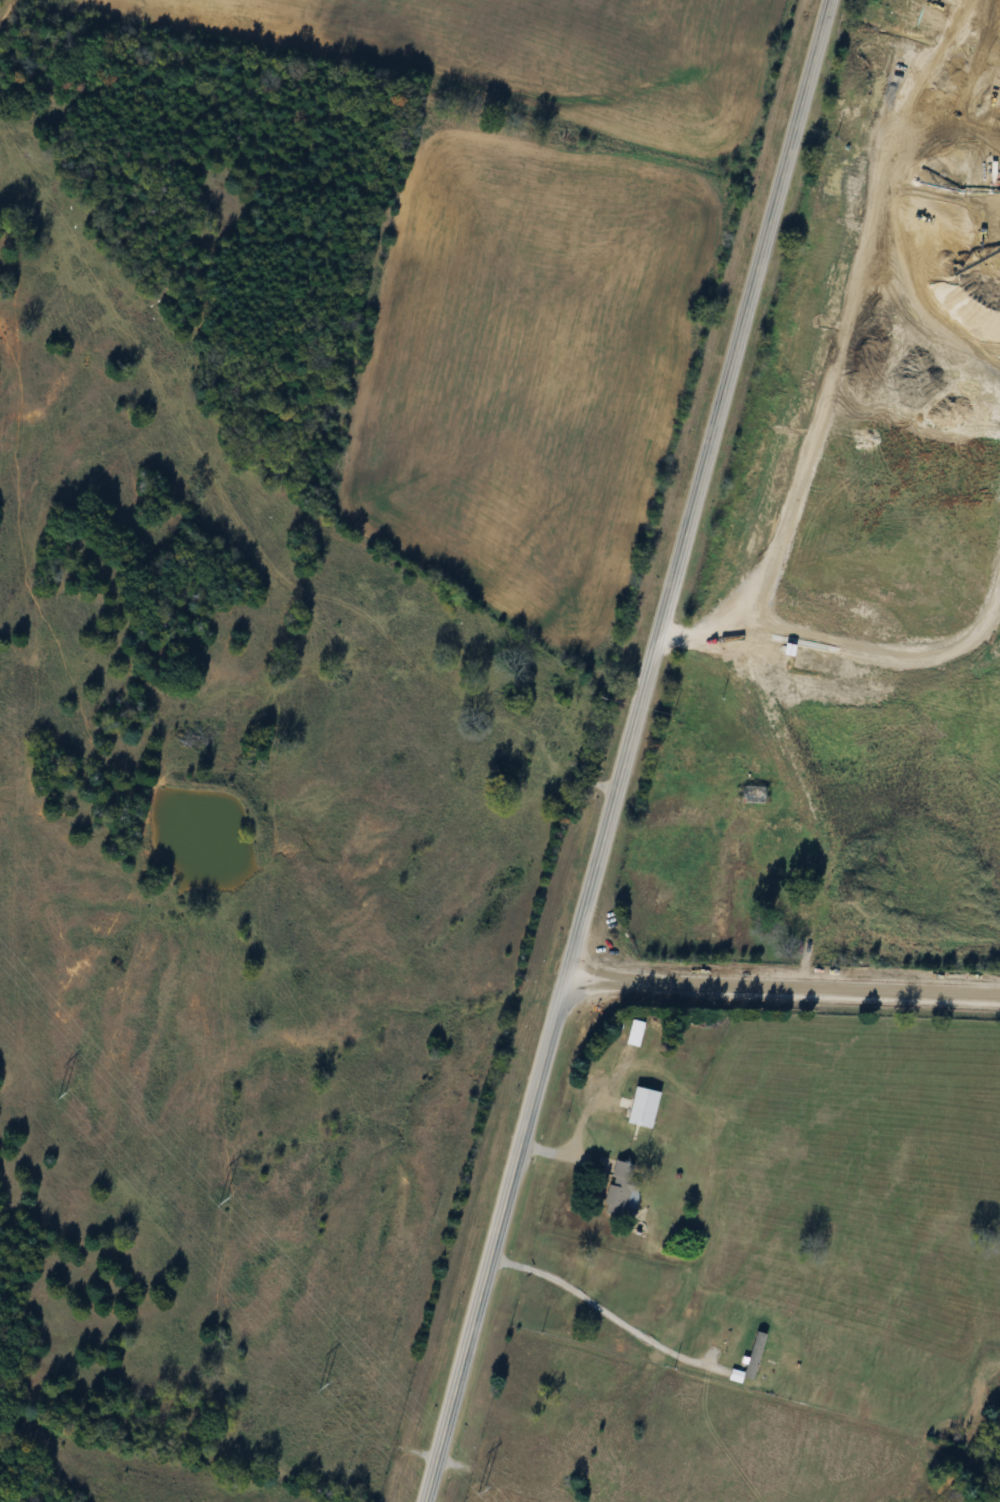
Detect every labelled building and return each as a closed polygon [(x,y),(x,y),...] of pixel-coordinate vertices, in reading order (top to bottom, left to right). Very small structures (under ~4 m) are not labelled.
[(643,1024),(626,1019),(619,1044),(636,1048),(643,1024)] [(622,1123),(648,1128),(656,1092),(630,1087),(622,1123)] [(632,1182),(610,1184),(612,1211),(634,1210),(632,1182)]
